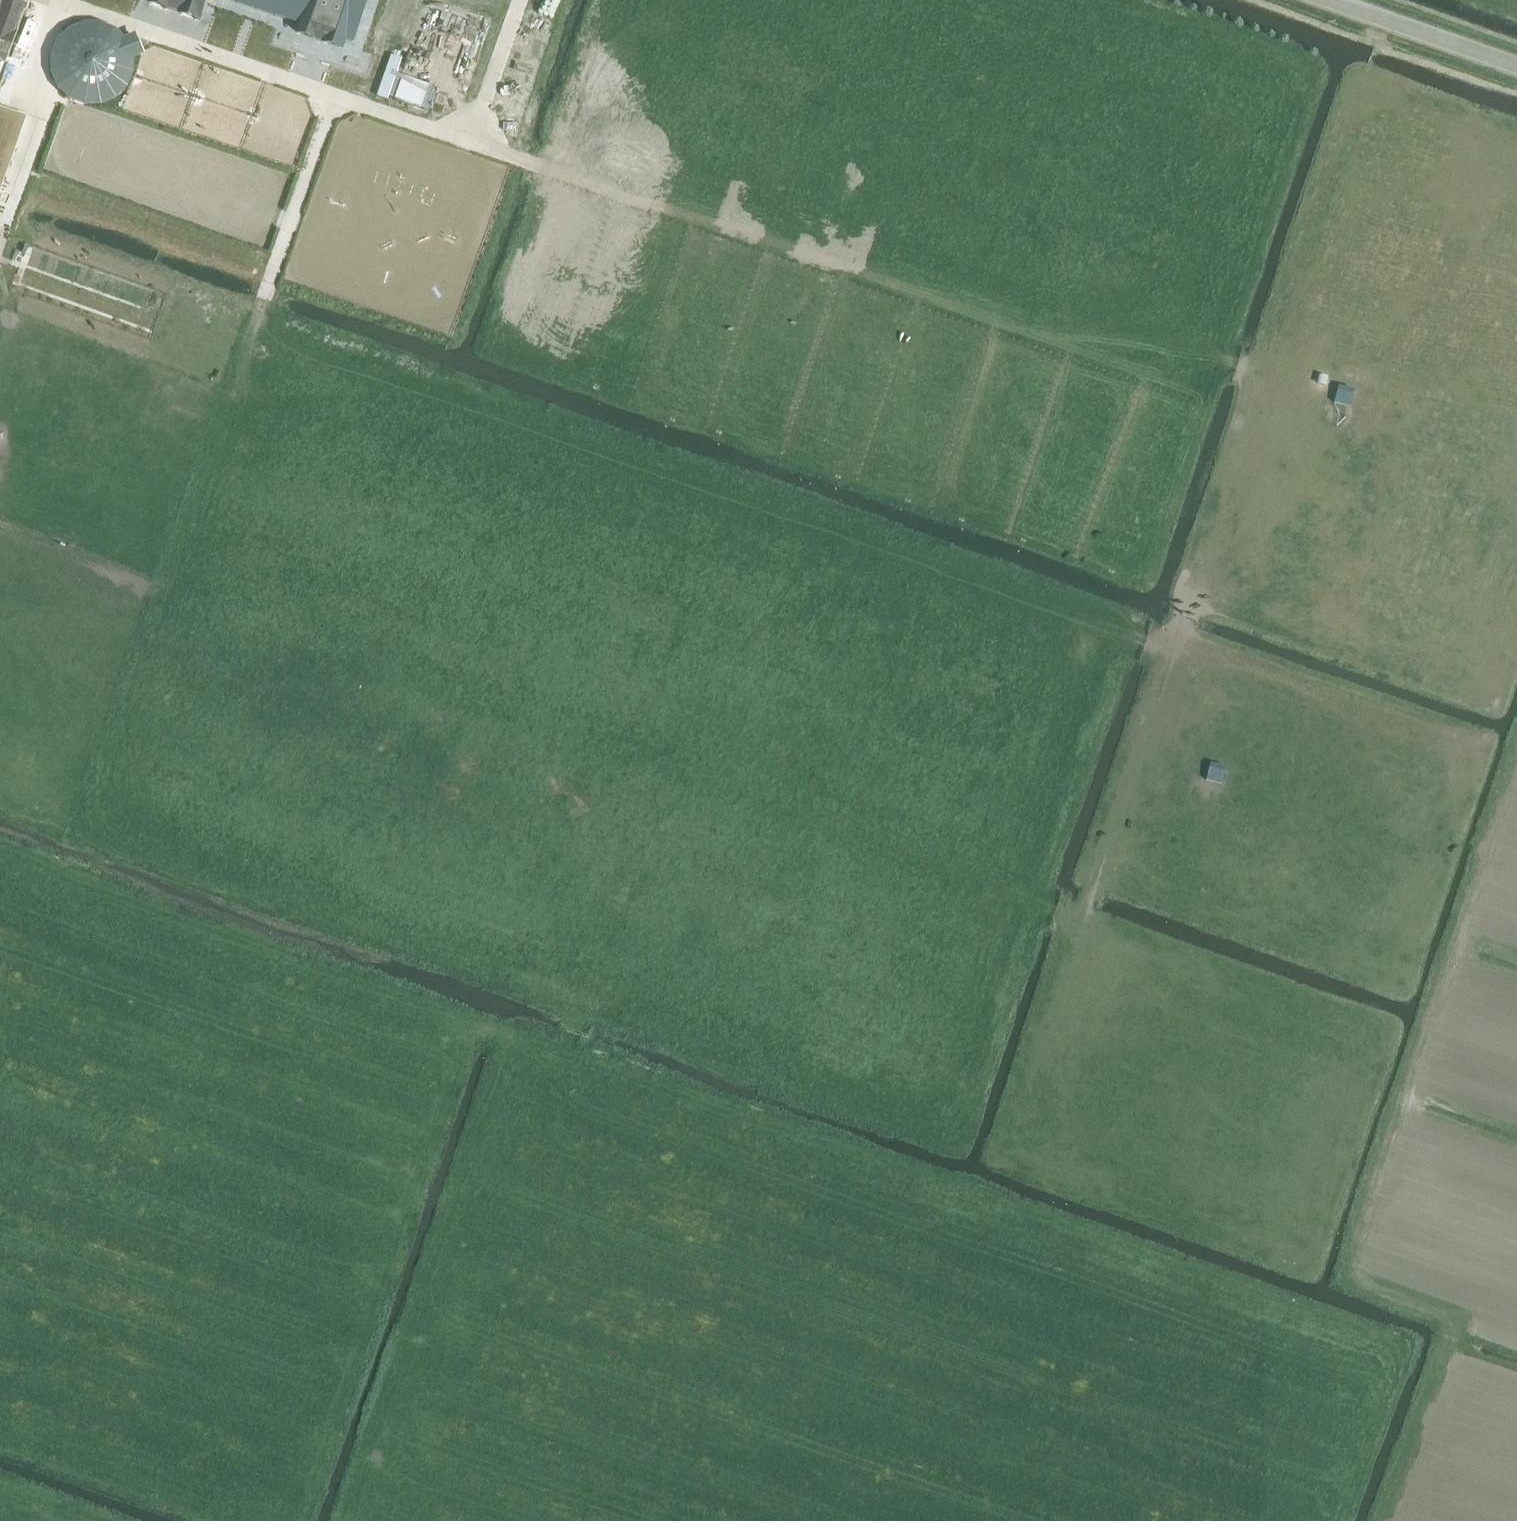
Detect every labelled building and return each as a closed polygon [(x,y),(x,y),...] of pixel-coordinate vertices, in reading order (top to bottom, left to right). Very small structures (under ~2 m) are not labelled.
[(350,61),(370,0),(169,0),(350,61)] [(52,56),(52,58),(53,58),(53,72),(52,72),(52,74),(53,74),(57,82),(59,86),(58,87),(59,88),(60,88),(66,94),(70,97),(69,98),(71,99),(71,98),(84,103),(84,104),(85,105),(86,104),(100,104),(100,105),(101,104),(101,103),(114,98),(114,99),(116,98),(115,97),(125,87),(126,88),(127,86),(126,86),(131,73),(132,73),(132,71),(131,71),(131,57),(140,54),(141,54),(140,52),(135,39),(134,37),(133,37),(133,38),(124,41),(114,32),(115,31),(113,30),(113,31),(100,26),(100,25),(99,24),(98,25),(89,26),(85,26),(85,25),(83,25),(83,26),(70,31),(68,32),(69,32),(59,42),(58,42),(57,43),(58,44),(53,57),(52,56)] [(2,62),(13,30),(0,25),(0,61),(2,62)] [(26,117),(0,107),(0,189),(26,117)]
